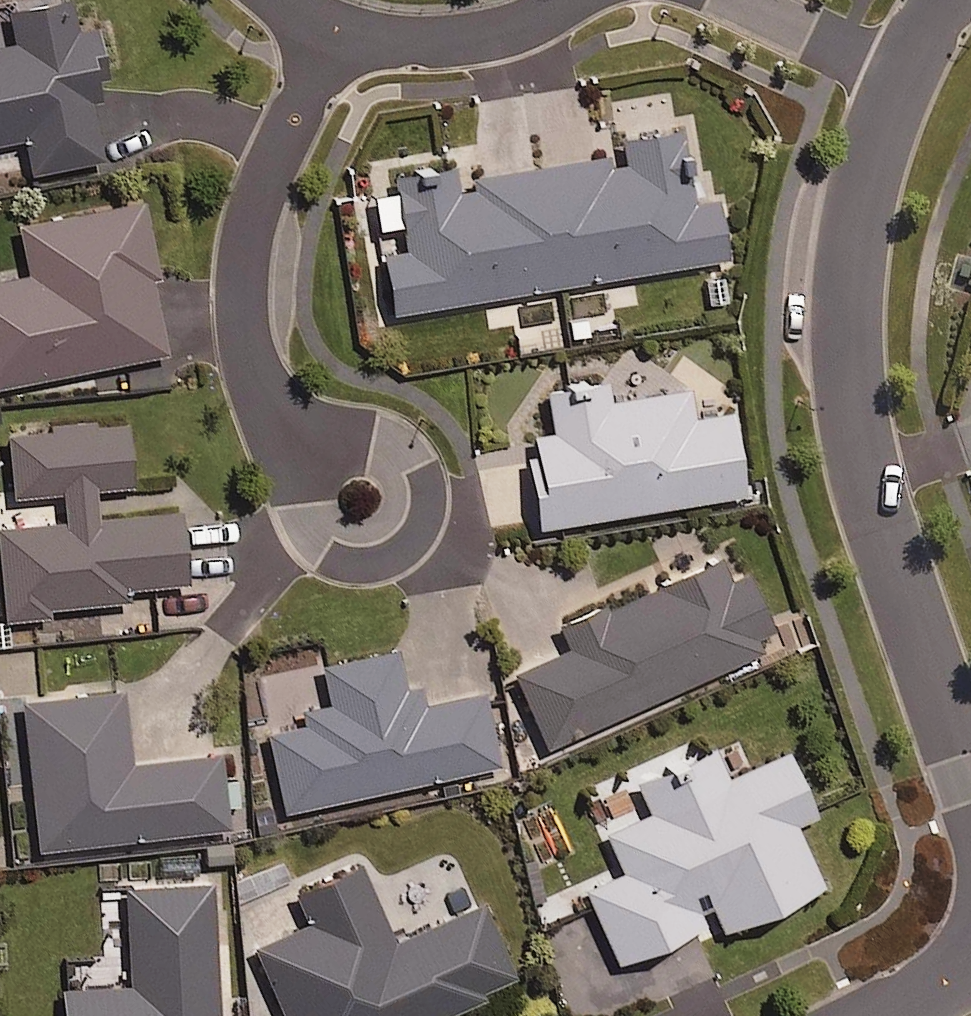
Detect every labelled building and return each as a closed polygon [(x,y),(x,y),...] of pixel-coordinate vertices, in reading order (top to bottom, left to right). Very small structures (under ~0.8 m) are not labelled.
[(69,5),(10,13),(13,43),(0,45),(0,146),(26,143),(30,173),(99,164),(91,101),(108,99),(99,30),(72,33),(69,5)] [(448,158),(387,168),(392,193),(372,196),(378,230),(401,226),(404,249),(379,253),(390,316),(725,260),(716,203),(691,207),(677,120),(616,130),(620,156),(597,160),(584,84),(475,102),(487,178),(452,184),(448,158)] [(141,203),(16,226),(25,274),(0,279),(0,387),(164,356),(150,281),(155,280),(141,203)] [(607,404),(603,382),(544,392),(551,435),(526,439),(542,530),(741,496),(728,415),(691,421),(686,391),(607,404)] [(4,629),(48,624),(47,611),(124,603),(122,591),(183,585),(176,512),(94,520),(91,491),(128,488),(123,426),(8,436),(14,498),(60,493),(64,525),(0,531),(0,586),(4,629)] [(756,643),(772,636),(736,554),(561,631),(569,650),(515,674),(547,748),(761,654),(756,643)] [(408,711),(394,649),(322,665),(331,704),(265,718),(285,813),(497,768),(482,696),(408,711)] [(129,766),(121,695),(20,706),(36,852),(226,831),(218,757),(129,766)] [(616,867),(580,883),(616,966),(706,927),(712,940),(821,890),(792,827),(813,818),(783,754),(724,781),(707,743),(628,779),(643,811),(600,831),(616,867)] [(489,998),(487,994),(514,982),(480,905),(393,944),(357,866),(294,894),(307,924),(251,949),(281,1015),(448,1015),(489,998)] [(123,891),(128,987),(58,991),(59,1015),(216,1015),(210,886),(123,891)]
